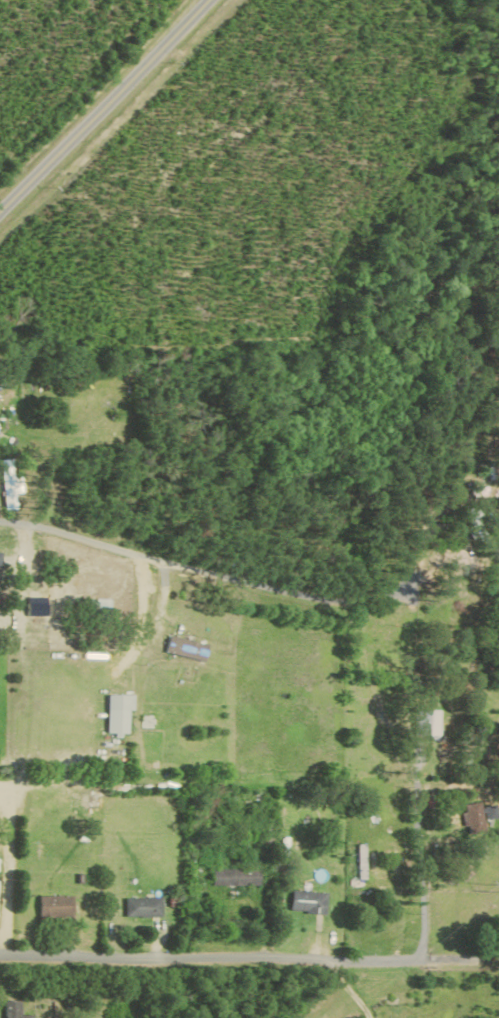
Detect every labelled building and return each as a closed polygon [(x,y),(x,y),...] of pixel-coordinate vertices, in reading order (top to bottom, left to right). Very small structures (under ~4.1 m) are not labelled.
[(209,643),(167,637),(165,655),(206,660),(209,643)] [(132,695),(106,695),(107,735),(127,735),(127,710),(133,710),(132,695)] [(440,711),(424,711),(424,737),(440,736),(440,711)] [(483,802),(463,806),(468,831),(487,827),(487,822),(498,819),(498,806),(498,804),(484,807),(483,802)] [(261,886),(261,868),(214,869),(215,887),(261,886)] [(292,913),(327,914),(328,892),(293,891),(292,913)] [(76,916),(75,896),(41,897),(42,918),(76,916)] [(128,917),(164,918),(164,898),(129,897),(128,917)] [(6,1000),(6,1017),(35,1017),(34,1014),(22,1014),(22,1000),(6,1000)]
